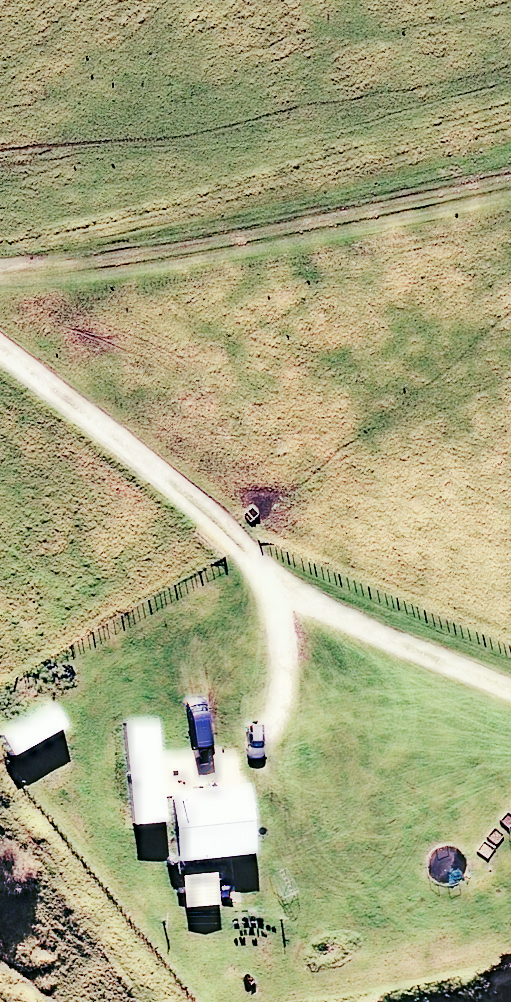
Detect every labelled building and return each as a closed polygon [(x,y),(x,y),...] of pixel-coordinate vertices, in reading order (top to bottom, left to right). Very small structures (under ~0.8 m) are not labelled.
[(44,739),(22,756),(48,790),(70,774),(44,739)] [(182,762),(154,765),(158,808),(186,806),(182,762)] [(180,806),(186,871),(264,864),(258,799),(180,806)]
